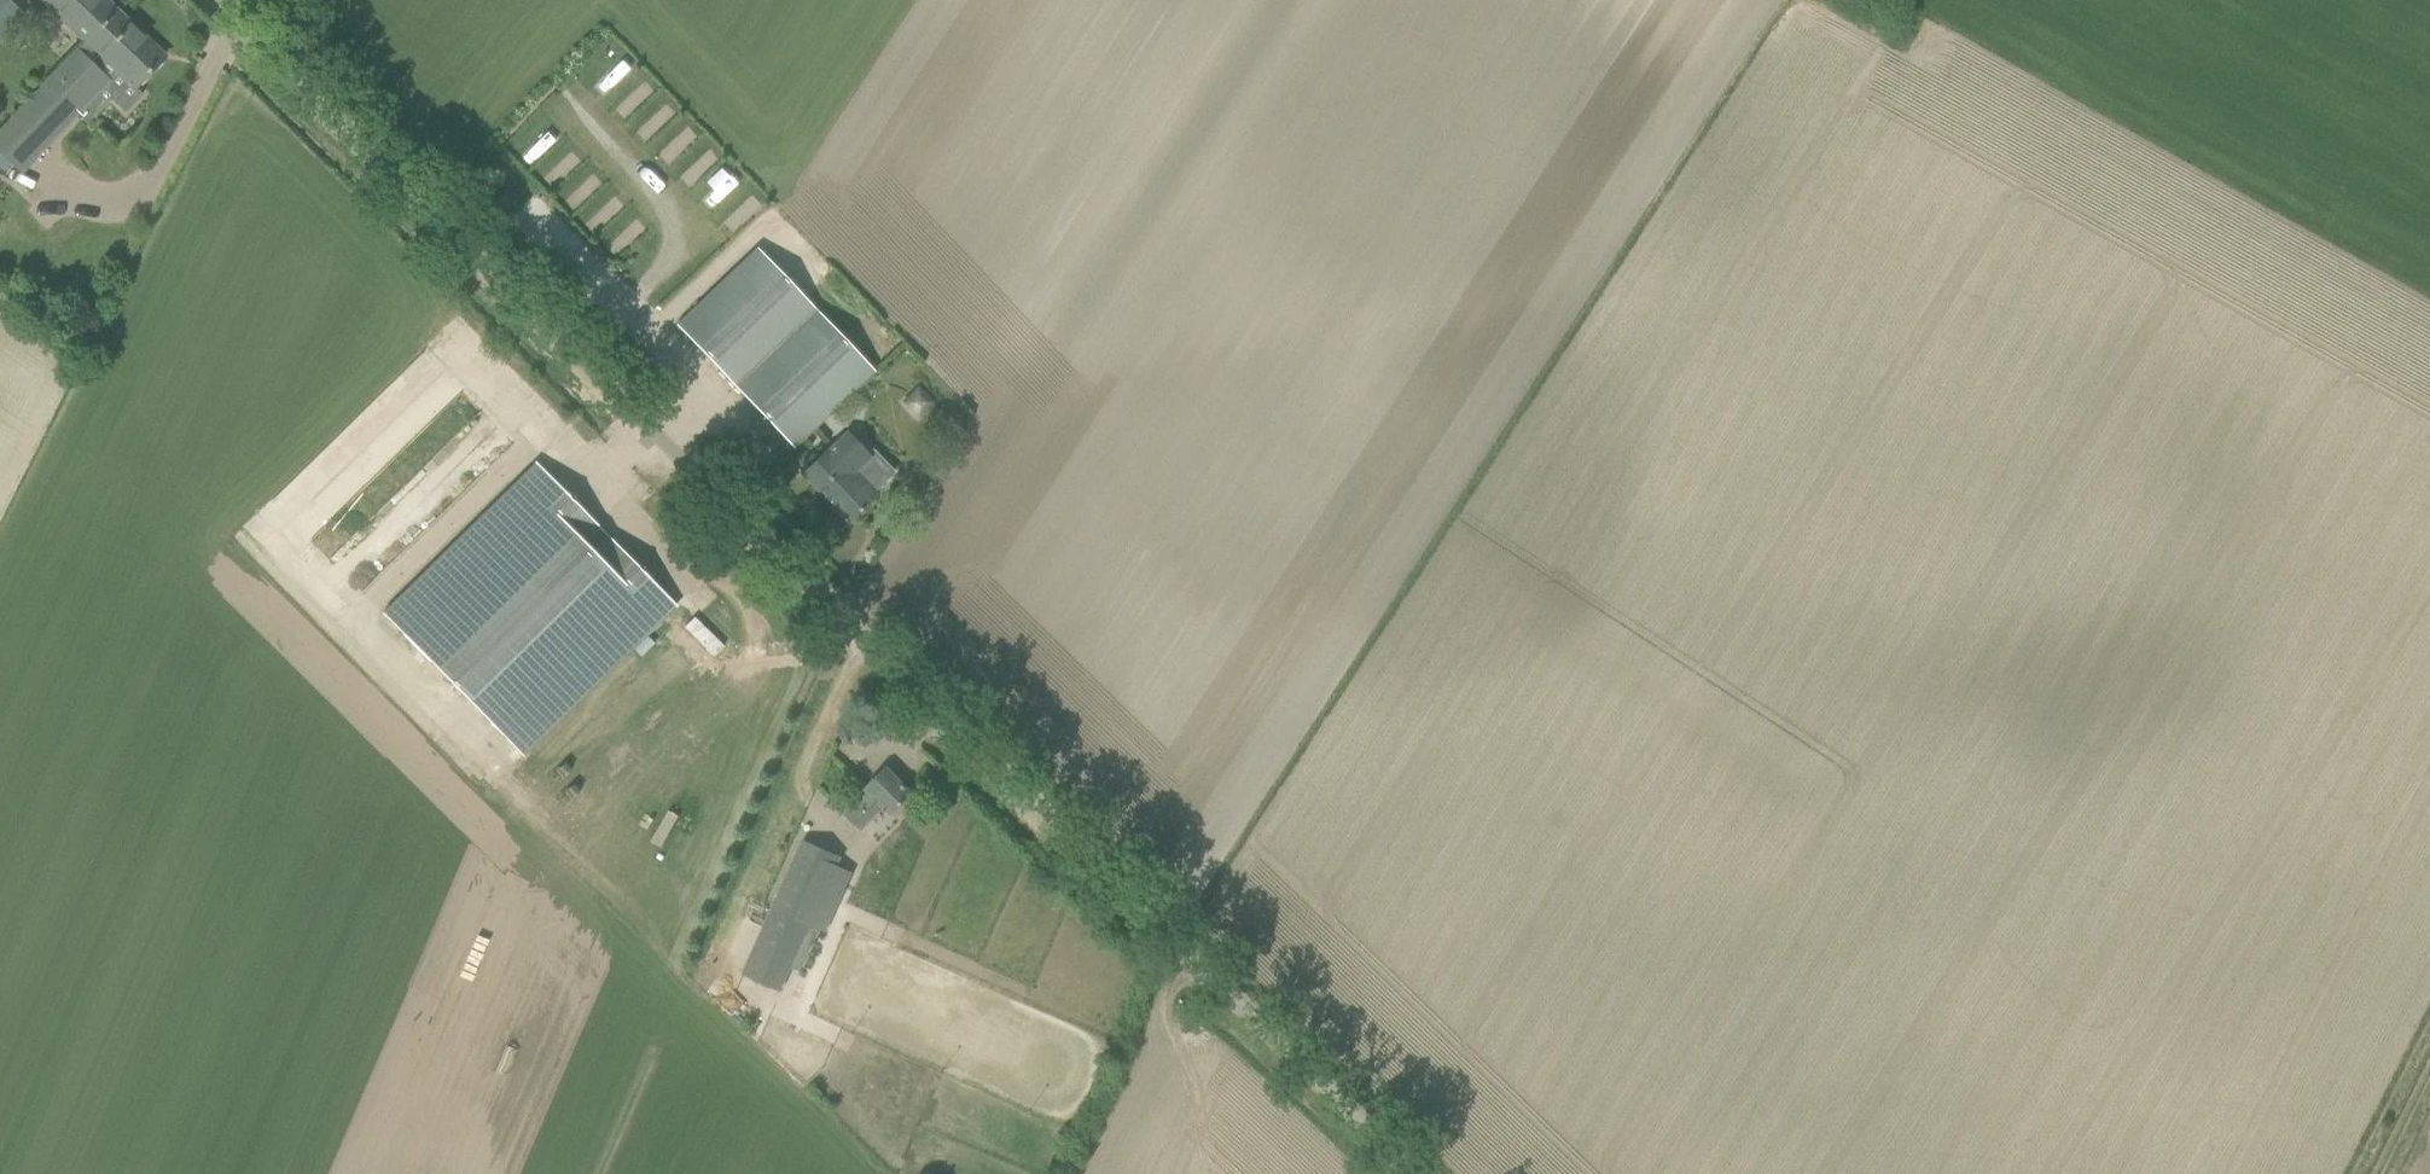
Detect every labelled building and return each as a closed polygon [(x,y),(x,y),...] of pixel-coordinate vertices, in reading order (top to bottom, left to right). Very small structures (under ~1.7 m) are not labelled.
[(6,31),(23,14),(8,0),(0,0),(0,38),(6,31)] [(117,10),(107,0),(43,0),(84,40),(87,42),(117,10)] [(0,129),(0,149),(21,169),(76,112),(100,87),(111,97),(125,111),(143,92),(135,85),(148,72),(164,55),(117,10),(87,42),(84,40),(0,129)] [(757,246),(676,324),(701,350),(713,338),(722,347),(710,359),(794,447),(874,370),(757,246)] [(81,290),(64,301),(72,314),(89,304),(81,290)] [(823,481),(817,487),(849,520),(880,490),(878,488),(893,474),(872,450),(869,453),(847,430),(809,466),(823,481)] [(536,462),(382,613),(521,755),(676,603),(536,462)] [(697,615),(686,624),(713,653),(723,644),(697,615)] [(887,767),(870,785),(867,788),(869,790),(845,813),(861,828),(883,805),(892,814),(912,793),(887,767)] [(804,839),(773,908),(810,925),(825,931),(851,872),(837,865),(841,856),(804,839)] [(771,911),(743,974),(780,990),(790,967),(810,925),(773,908),(771,911)]
